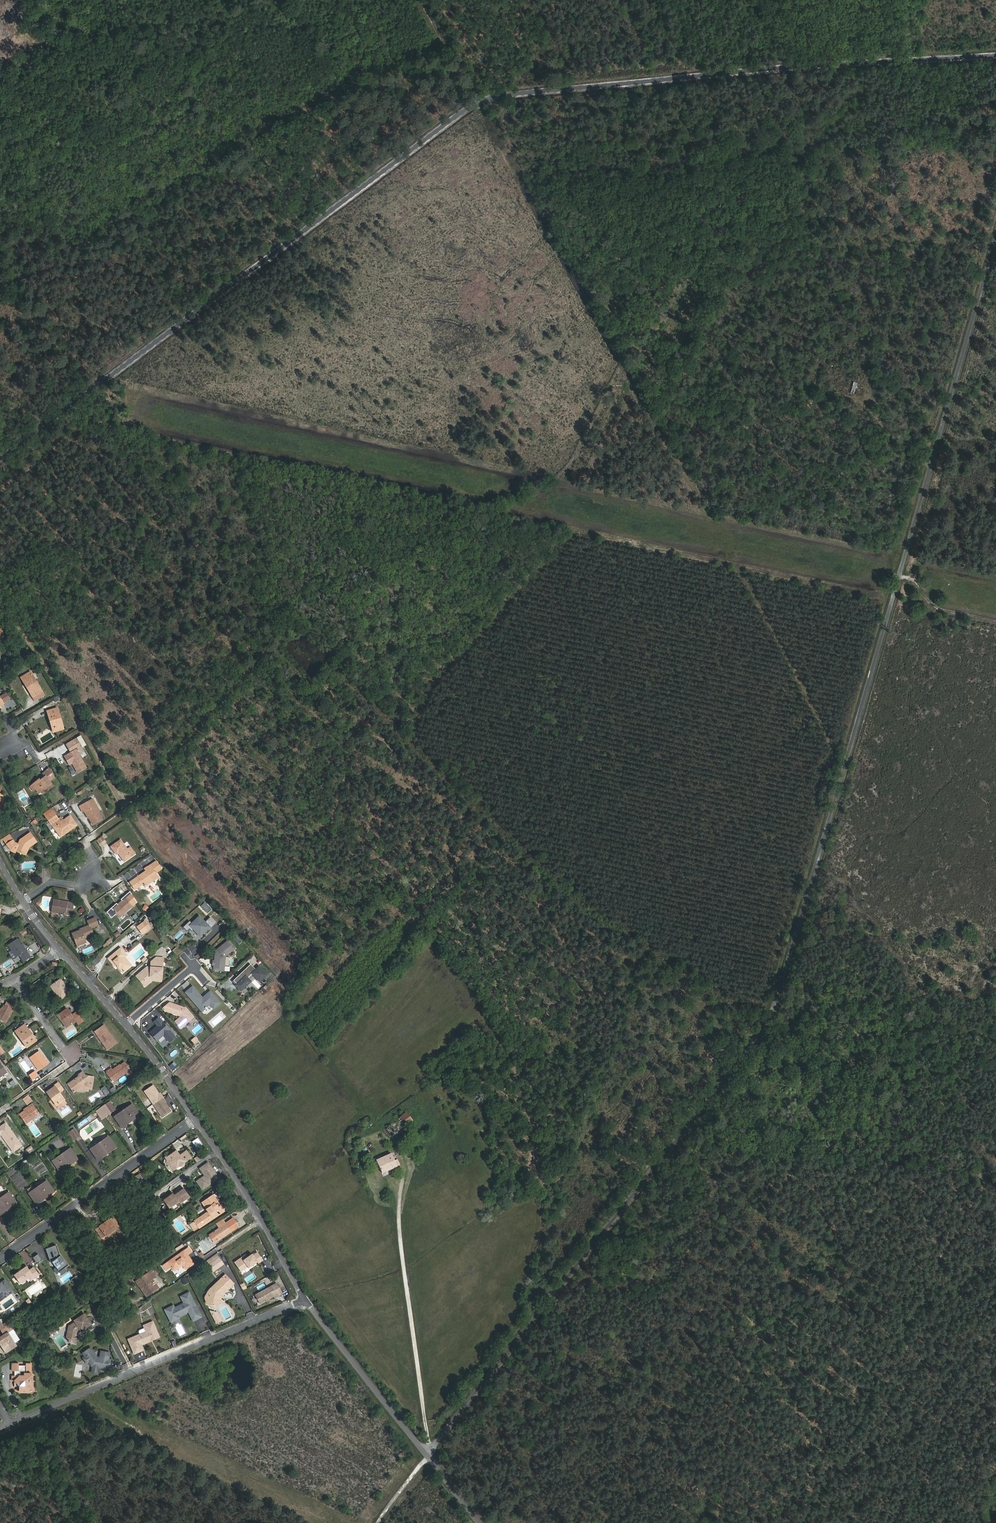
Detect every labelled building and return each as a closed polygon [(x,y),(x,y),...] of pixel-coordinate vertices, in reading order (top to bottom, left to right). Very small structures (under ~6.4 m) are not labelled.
[(34,696),(42,691),(31,672),(21,677),(26,685),(27,684),(34,696)] [(33,697),(34,696),(27,684),(26,685),(33,697)] [(44,695),(42,691),(34,696),(33,697),(35,700),(44,695)] [(0,697),(3,702),(10,699),(6,693),(0,697)] [(47,710),(52,728),(62,725),(58,708),(47,710)] [(75,748),(81,745),(77,738),(66,744),(70,751),(75,748)] [(86,767),(76,750),(65,756),(69,764),(72,762),(78,772),(86,767)] [(49,768),(46,771),(43,774),(45,776),(40,780),(39,779),(30,786),(33,790),(36,788),(39,792),(43,789),(46,792),(53,785),(50,781),(53,779),(54,777),(49,768)] [(67,799),(70,804),(76,801),(73,796),(67,799)] [(103,819),(92,799),(80,805),(83,811),(85,810),(93,824),(103,819)] [(76,824),(70,815),(63,820),(61,822),(59,819),(53,811),(46,816),(52,824),(54,827),(55,826),(62,836),(68,832),(67,830),(76,824)] [(30,845),(31,846),(37,842),(30,833),(21,840),(19,844),(14,842),(13,840),(7,844),(11,850),(15,852),(16,850),(23,854),(27,847),(30,845)] [(4,839),(7,844),(13,840),(10,835),(4,839)] [(102,836),(96,840),(100,846),(106,842),(102,836)] [(127,849),(121,840),(111,846),(116,853),(118,852),(125,861),(135,854),(131,847),(127,849)] [(157,861),(152,865),(157,873),(162,869),(157,861)] [(146,871),(130,882),(135,889),(143,884),(145,887),(154,881),(160,877),(157,873),(152,865),(149,867),(147,866),(144,868),(146,871)] [(124,896),(133,906),(136,903),(128,893),(124,896)] [(118,905),(112,910),(119,917),(132,906),(124,897),(121,899),(123,901),(118,905)] [(65,903),(65,901),(54,899),(52,911),(71,915),(72,905),(65,903)] [(207,913),(212,909),(205,902),(200,906),(207,913)] [(193,930),(200,937),(209,927),(211,929),(216,923),(210,917),(205,922),(199,916),(191,924),(189,922),(183,928),(187,932),(189,929),(190,930),(192,929),(193,930)] [(73,933),(77,946),(86,943),(84,938),(94,935),(91,928),(98,925),(95,917),(88,920),(90,925),(81,929),(81,930),(73,933)] [(142,923),(135,929),(140,934),(147,929),(142,923)] [(28,954),(26,951),(24,952),(20,946),(21,945),(17,939),(8,945),(16,957),(19,955),(21,958),(28,954)] [(235,948),(229,940),(215,951),(214,961),(214,965),(213,970),(220,970),(223,971),(224,971),(226,956),(235,948)] [(122,954),(124,952),(120,947),(108,958),(114,966),(116,964),(117,965),(118,964),(119,965),(118,966),(122,971),(131,964),(124,956),(122,954)] [(94,966),(100,960),(96,957),(91,962),(94,966)] [(12,959),(3,963),(5,968),(15,963),(12,959)] [(154,980),(161,981),(163,962),(152,961),(152,967),(146,967),(140,972),(146,980),(151,976),(155,976),(154,978),(154,980)] [(251,964),(233,980),(237,984),(236,985),(241,991),(251,981),(247,978),(252,973),(260,982),(267,975),(262,969),(258,972),(251,964)] [(146,985),(154,978),(155,976),(151,976),(146,980),(140,972),(137,975),(146,985)] [(56,991),(55,992),(60,999),(69,992),(60,980),(52,985),(56,991)] [(264,994),(271,988),(267,984),(261,990),(264,994)] [(244,994),(251,987),(249,985),(242,991),(244,994)] [(201,996),(192,987),(186,992),(202,1011),(205,1008),(206,1009),(206,1007),(210,1004),(213,1009),(220,1003),(211,992),(209,992),(202,998),(201,999),(200,997),(201,996)] [(234,1012),(237,1010),(228,1001),(225,1003),(234,1012)] [(194,1017),(186,1008),(169,1002),(163,1008),(166,1011),(180,1016),(181,1017),(175,1022),(181,1028),(194,1017)] [(14,1007),(7,1003),(5,1006),(3,1005),(1,1010),(0,1009),(0,1020),(5,1023),(14,1007)] [(62,1018),(68,1026),(75,1021),(78,1025),(83,1021),(77,1012),(72,1016),(67,1009),(58,1016),(60,1019),(62,1018)] [(170,1042),(175,1037),(158,1018),(154,1022),(159,1028),(155,1031),(156,1032),(153,1035),(159,1042),(165,1036),(170,1042)] [(25,1025),(23,1026),(31,1038),(33,1036),(25,1025)] [(31,1038),(23,1026),(15,1032),(26,1047),(36,1041),(33,1036),(31,1038)] [(107,1049),(116,1043),(104,1026),(95,1032),(107,1049)] [(159,1042),(163,1047),(170,1042),(165,1036),(159,1042)] [(191,1040),(194,1045),(199,1041),(195,1036),(191,1040)] [(169,1054),(172,1058),(178,1053),(175,1049),(169,1054)] [(39,1070),(48,1064),(39,1051),(30,1057),(39,1070)] [(113,1070),(107,1074),(113,1082),(126,1073),(127,1075),(132,1072),(125,1062),(120,1066),(120,1065),(113,1070)] [(34,1070),(28,1075),(32,1079),(38,1075),(34,1070)] [(81,1087),(86,1088),(91,1089),(93,1077),(85,1075),(83,1071),(78,1074),(78,1077),(68,1084),(74,1092),(77,1090),(81,1087)] [(124,1079),(127,1077),(125,1074),(118,1079),(121,1083),(125,1080),(124,1079)] [(57,1106),(64,1101),(59,1093),(62,1090),(58,1083),(54,1086),(54,1087),(47,1092),(57,1106)] [(152,1085),(143,1091),(160,1118),(170,1112),(164,1103),(163,1102),(164,1101),(160,1094),(159,1095),(158,1094),(152,1085)] [(28,1096),(24,1099),(27,1104),(32,1101),(28,1096)] [(67,1104),(64,1101),(57,1106),(59,1109),(67,1104)] [(111,1112),(115,1109),(110,1101),(105,1104),(111,1112)] [(41,1117),(32,1104),(24,1109),(25,1111),(20,1114),(26,1123),(32,1119),(34,1122),(41,1117)] [(133,1117),(134,1119),(139,1115),(132,1105),(114,1117),(120,1126),(133,1117)] [(392,1136),(412,1120),(406,1112),(386,1128),(392,1136)] [(122,1127),(134,1119),(133,1117),(120,1126),(122,1127)] [(13,1151),(21,1146),(9,1128),(1,1134),(13,1151)] [(72,1130),(77,1138),(80,1136),(74,1128),(72,1130)] [(72,1130),(69,1132),(75,1139),(77,1138),(72,1130)] [(75,1139),(69,1132),(66,1134),(72,1142),(75,1139)] [(109,1149),(110,1151),(115,1147),(108,1137),(90,1149),(97,1158),(109,1149)] [(202,1144),(198,1138),(193,1141),(197,1147),(202,1144)] [(420,1154),(414,1138),(409,1140),(416,1156),(420,1154)] [(72,1161),(73,1162),(78,1159),(70,1149),(53,1161),(59,1170),(72,1161)] [(98,1160),(110,1151),(109,1149),(97,1158),(98,1160)] [(174,1164),(176,1167),(179,1165),(182,1166),(184,1164),(184,1162),(191,1157),(187,1151),(180,1156),(176,1150),(168,1156),(169,1158),(166,1160),(166,1164),(170,1164),(174,1164)] [(382,1173),(400,1165),(398,1159),(395,1161),(391,1153),(376,1160),(382,1173)] [(60,1171),(73,1162),(72,1161),(59,1170),(60,1171)] [(197,1181),(203,1189),(219,1177),(213,1170),(208,1162),(200,1168),(205,1175),(197,1181)] [(48,1193),(49,1195),(54,1191),(46,1181),(29,1193),(35,1202),(48,1193)] [(181,1187),(173,1193),(179,1201),(181,1203),(190,1197),(184,1188),(183,1189),(181,1187)] [(179,1201),(173,1193),(172,1191),(164,1197),(165,1199),(164,1200),(170,1208),(179,1201)] [(11,1206),(15,1203),(8,1192),(0,1198),(0,1211),(9,1204),(11,1206)] [(36,1204),(49,1195),(48,1193),(35,1202),(36,1204)] [(214,1201),(216,1200),(213,1195),(202,1203),(207,1211),(194,1220),(194,1221),(190,1224),(194,1231),(198,1228),(199,1228),(222,1213),(214,1201)] [(224,1211),(216,1200),(214,1201),(222,1213),(224,1211)] [(11,1206),(9,1204),(0,1211),(0,1214),(11,1206)] [(115,1228),(119,1225),(113,1217),(109,1220),(109,1219),(99,1226),(99,1227),(95,1230),(101,1238),(105,1235),(106,1236),(116,1229),(115,1228)] [(216,1224),(219,1228),(229,1221),(226,1217),(216,1224)] [(238,1227),(232,1219),(229,1221),(219,1228),(208,1235),(214,1244),(238,1227)] [(57,1245),(46,1249),(51,1262),(52,1262),(59,1272),(68,1265),(61,1255),(60,1256),(57,1245)] [(181,1263),(183,1265),(185,1269),(193,1263),(184,1250),(168,1262),(173,1269),(181,1263)] [(246,1263),(249,1267),(258,1261),(259,1263),(263,1260),(258,1251),(254,1254),(253,1253),(244,1259),(242,1256),(235,1262),(239,1268),(246,1263)] [(38,1254),(33,1257),(38,1264),(43,1260),(38,1254)] [(220,1257),(208,1265),(213,1271),(224,1263),(220,1257)] [(242,1272),(249,1267),(246,1263),(239,1268),(242,1272)] [(26,1266),(14,1275),(19,1283),(20,1282),(22,1283),(24,1281),(25,1279),(29,1276),(32,1274),(35,1277),(39,1274),(34,1267),(29,1270),(26,1266)] [(138,1279),(149,1294),(158,1288),(152,1278),(148,1272),(138,1279)] [(210,1297),(205,1298),(206,1305),(217,1306),(221,1302),(220,1298),(234,1283),(225,1275),(219,1280),(221,1282),(212,1291),(210,1297)] [(186,1276),(181,1279),(184,1285),(189,1282),(186,1276)] [(146,1296),(149,1294),(138,1279),(136,1281),(146,1296)] [(210,1289),(205,1298),(210,1297),(212,1291),(221,1282),(219,1280),(210,1289)] [(0,1295),(2,1298),(12,1291),(10,1288),(5,1281),(0,1284),(0,1295)] [(270,1286),(256,1294),(261,1303),(266,1300),(266,1299),(268,1298),(268,1299),(275,1295),(276,1297),(279,1295),(276,1289),(273,1291),(270,1286)] [(3,1299),(13,1292),(12,1291),(2,1298),(0,1295),(0,1301),(3,1299)] [(174,1307),(166,1311),(170,1319),(178,1314),(180,1318),(187,1314),(187,1312),(190,1310),(193,1316),(200,1312),(190,1293),(181,1298),(185,1304),(176,1309),(174,1307)] [(203,1317),(200,1312),(193,1316),(190,1310),(187,1312),(187,1314),(180,1318),(178,1314),(170,1319),(172,1323),(190,1314),(194,1322),(203,1317)] [(218,1313),(211,1311),(218,1324),(222,1321),(218,1313)] [(77,1329),(79,1330),(80,1331),(85,1328),(85,1326),(89,1323),(83,1314),(73,1321),(74,1322),(68,1327),(65,1337),(68,1341),(67,1342),(69,1344),(72,1345),(75,1345),(76,1343),(76,1344),(78,1340),(77,1335),(78,1332),(77,1331),(76,1330),(77,1329)] [(10,1326),(7,1322),(0,1326),(0,1329),(2,1331),(10,1326)] [(140,1335),(141,1337),(129,1342),(135,1355),(140,1353),(138,1347),(142,1345),(151,1341),(150,1339),(159,1335),(153,1322),(144,1326),(145,1329),(140,1331),(139,1333),(140,1335)] [(16,1346),(7,1332),(12,1329),(10,1326),(2,1331),(4,1334),(0,1337),(0,1343),(6,1352),(16,1346)] [(90,1348),(83,1353),(86,1357),(85,1357),(83,1359),(87,1364),(89,1363),(92,1367),(94,1368),(93,1370),(99,1371),(99,1369),(100,1367),(102,1368),(103,1369),(110,1370),(111,1361),(109,1361),(110,1354),(102,1352),(100,1359),(97,1358),(90,1348)] [(26,1376),(31,1376),(31,1363),(26,1363),(26,1366),(19,1366),(19,1363),(12,1363),(11,1371),(14,1371),(14,1376),(11,1376),(11,1381),(14,1381),(14,1386),(19,1386),(19,1392),(24,1392),(30,1386),(27,1382),(26,1381),(26,1376)]
